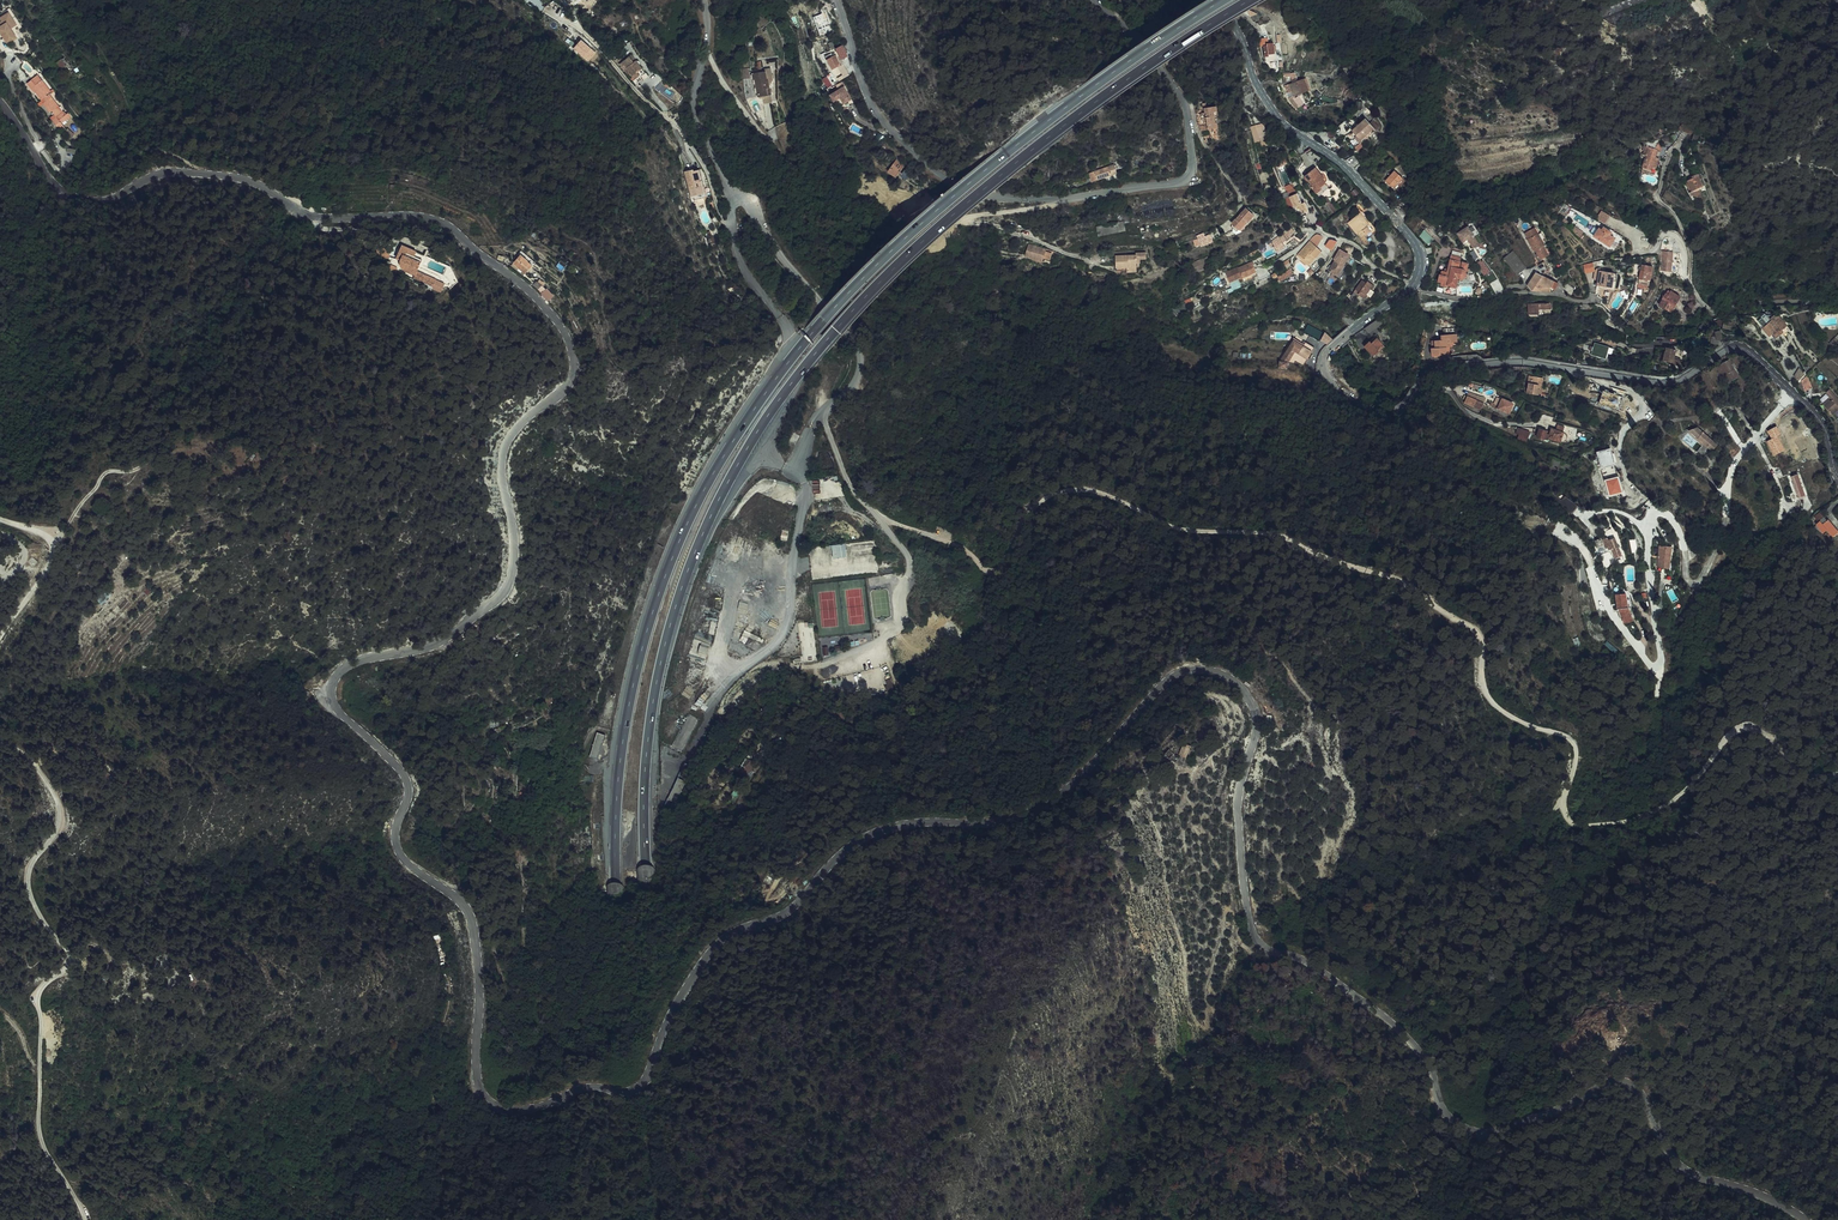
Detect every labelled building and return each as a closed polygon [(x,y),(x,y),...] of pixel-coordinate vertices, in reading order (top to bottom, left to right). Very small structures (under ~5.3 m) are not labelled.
[(6,43),(18,37),(12,27),(18,24),(10,11),(0,16),(0,18),(3,24),(0,25),(0,32),(6,43)] [(629,44),(624,38),(617,44),(622,50),(629,44)] [(580,40),(573,48),(589,63),(597,54),(580,40)] [(1268,46),(1264,47),(1267,58),(1271,57),(1271,55),(1277,54),(1275,43),(1268,44),(1268,46)] [(63,50),(70,59),(71,60),(75,58),(67,48),(63,50)] [(65,62),(70,59),(63,50),(59,53),(65,62)] [(838,55),(829,59),(834,69),(839,79),(845,75),(841,66),(843,65),(838,55)] [(63,69),(67,66),(62,59),(57,62),(63,69)] [(46,76),(48,74),(40,66),(29,75),(36,83),(39,81),(44,88),(43,89),(48,94),(58,85),(56,82),(55,83),(53,85),(46,76)] [(771,94),(775,93),(778,93),(777,83),(775,84),(772,67),(759,69),(760,77),(763,77),(766,95),(771,94)] [(48,74),(46,76),(53,85),(55,83),(48,74)] [(1303,79),(1296,82),(1294,74),(1288,76),(1289,84),(1286,85),(1288,90),(1290,96),(1307,91),(1303,79)] [(839,90),(831,94),(834,102),(840,98),(844,105),(852,101),(843,83),(837,86),(839,90)] [(71,119),(78,112),(71,103),(67,107),(62,101),(64,100),(56,90),(48,98),(56,107),(58,105),(61,110),(64,112),(59,116),(68,127),(73,122),(71,119)] [(71,103),(66,98),(64,100),(62,101),(67,107),(71,103)] [(1213,129),(1213,125),(1216,125),(1215,117),(1218,117),(1216,107),(1204,109),(1207,130),(1213,129)] [(1354,130),(1362,138),(1371,134),(1375,131),(1365,120),(1354,130)] [(1263,122),(1250,126),(1256,143),(1269,139),(1263,122)] [(1371,134),(1362,138),(1354,130),(1352,131),(1362,142),(1371,134)] [(1643,156),(1645,157),(1654,160),(1657,152),(1655,151),(1655,149),(1648,147),(1648,148),(1645,149),(1643,156)] [(1653,163),(1654,160),(1645,157),(1641,169),(1653,173),(1656,164),(1653,163)] [(887,175),(895,180),(902,168),(894,164),(887,175)] [(1324,164),(1312,175),(1318,182),(1316,183),(1326,195),(1337,186),(1334,183),(1336,181),(1333,178),(1336,175),(1331,170),(1330,171),(1324,164)] [(1102,177),(1114,173),(1115,173),(1112,165),(1088,173),(1091,181),(1102,177)] [(42,185),(46,184),(44,176),(45,176),(43,171),(37,173),(42,185)] [(691,171),(686,172),(692,201),(704,199),(698,172),(692,173),(691,171)] [(1387,179),(1384,182),(1395,191),(1399,186),(1396,184),(1401,178),(1393,172),(1391,175),(1387,173),(1386,175),(1387,176),(1385,178),(1387,179)] [(1698,177),(1687,182),(1691,193),(1689,194),(1690,197),(1700,193),(1699,190),(1703,189),(1698,177)] [(1670,186),(1667,190),(1674,195),(1677,190),(1670,186)] [(1302,188),(1294,191),(1301,204),(1305,204),(1307,209),(1313,207),(1310,198),(1306,199),(1302,188)] [(1258,212),(1249,206),(1237,219),(1235,218),(1232,222),(1243,231),(1258,212)] [(1369,237),(1376,232),(1376,228),(1362,210),(1359,213),(1369,225),(1367,226),(1370,231),(1366,234),(1369,237)] [(1605,223),(1610,215),(1602,210),(1597,217),(1605,223)] [(1119,214),(1120,222),(1126,220),(1133,218),(1130,213),(1119,214)] [(1367,226),(1369,225),(1359,213),(1346,223),(1355,235),(1358,233),(1362,238),(1366,234),(1370,231),(1367,226)] [(1128,230),(1126,220),(1120,222),(1096,228),(1098,237),(1128,230)] [(1481,245),(1470,228),(1469,227),(1458,232),(1461,231),(1462,233),(1458,234),(1459,236),(1464,244),(1469,241),(1474,249),(1481,245)] [(1602,230),(1600,228),(1594,236),(1609,247),(1615,239),(1610,236),(1612,233),(1604,227),(1602,230)] [(1226,234),(1229,239),(1242,232),(1236,228),(1226,234)] [(1542,243),(1538,234),(1536,229),(1525,234),(1527,239),(1527,240),(1527,241),(1532,252),(1535,251),(1539,260),(1547,257),(1544,250),(1543,248),(1544,246),(1542,243)] [(1419,236),(1429,245),(1434,240),(1424,230),(1419,236)] [(1209,233),(1197,238),(1200,246),(1212,241),(1209,233)] [(1287,233),(1273,242),(1276,246),(1280,243),(1284,249),(1290,245),(1287,240),(1290,237),(1287,233)] [(1311,253),(1314,256),(1320,248),(1310,241),(1300,254),(1306,259),(1311,253)] [(417,269),(423,257),(398,245),(391,257),(396,260),(396,264),(398,270),(409,276),(408,278),(432,290),(437,279),(417,269)] [(1043,262),(1043,260),(1045,253),(1046,251),(1028,245),(1025,257),(1043,262)] [(1672,251),(1662,250),(1661,270),(1670,271),(1670,272),(1677,272),(1679,262),(1671,261),(1672,251)] [(1344,264),(1349,256),(1340,251),(1335,260),(1336,260),(1330,271),(1333,273),(1338,275),(1339,274),(1341,275),(1346,265),(1344,264)] [(1137,255),(1116,255),(1116,270),(1121,270),(1121,273),(1137,273),(1137,263),(1142,263),(1141,259),(1147,259),(1146,252),(1137,252),(1137,255)] [(1517,274),(1525,268),(1513,252),(1505,258),(1517,274)] [(1306,259),(1300,254),(1297,257),(1307,264),(1314,256),(1311,253),(1306,259)] [(1447,284),(1455,286),(1458,275),(1459,275),(1460,275),(1461,275),(1462,273),(1463,272),(1463,271),(1462,269),(1461,268),(1460,267),(1462,260),(1460,259),(1461,255),(1452,253),(1447,269),(1443,268),(1442,272),(1440,272),(1438,280),(1440,281),(1440,284),(1447,286),(1447,284)] [(519,255),(512,265),(524,274),(531,265),(519,255)] [(1206,256),(1191,264),(1193,268),(1197,266),(1199,270),(1206,266),(1204,262),(1208,260),(1206,256)] [(1484,258),(1478,262),(1484,274),(1491,271),(1484,258)] [(1460,275),(1459,275),(1458,275),(1465,277),(1468,261),(1462,260),(1460,267),(1461,268),(1462,269),(1463,271),(1463,272),(1462,273),(1461,275),(1460,275)] [(1252,262),(1226,274),(1231,284),(1244,278),(1246,283),(1260,277),(1252,262)] [(1594,262),(1584,264),(1585,273),(1595,271),(1594,262)] [(1272,273),(1274,278),(1278,276),(1281,281),(1293,274),(1288,265),(1272,273)] [(1653,269),(1641,267),(1637,292),(1644,293),(1644,290),(1649,291),(1653,269)] [(1598,283),(1613,286),(1616,272),(1598,268),(1596,275),(1599,276),(1598,283)] [(1529,286),(1533,289),(1540,289),(1541,286),(1551,291),(1558,283),(1537,272),(1529,286)] [(1597,286),(1617,290),(1620,279),(1621,273),(1616,272),(1613,286),(1598,283),(1597,286)] [(1362,282),(1356,290),(1361,293),(1359,295),(1366,299),(1374,287),(1368,283),(1366,285),(1362,282)] [(549,301),(555,295),(547,287),(541,293),(549,301)] [(1668,296),(1664,294),(1658,305),(1667,310),(1671,304),(1673,305),(1680,295),(1671,290),(1668,296)] [(1551,302),(1528,303),(1529,316),(1552,314),(1551,302)] [(1780,331),(1786,326),(1778,315),(1775,317),(1773,316),(1772,316),(1771,315),(1765,315),(1764,314),(1760,317),(1761,318),(1756,321),(1762,329),(1768,337),(1772,334),(1776,338),(1782,333),(1780,331)] [(1379,319),(1366,330),(1369,334),(1382,323),(1379,319)] [(1320,339),(1324,332),(1308,324),(1304,331),(1313,337),(1320,339)] [(1444,340),(1438,341),(1434,342),(1435,349),(1433,349),(1434,357),(1451,355),(1450,349),(1454,348),(1453,343),(1457,343),(1455,329),(1445,331),(1446,335),(1443,335),(1444,340)] [(1324,331),(1324,332),(1320,339),(1326,341),(1329,336),(1324,331)] [(1379,342),(1380,341),(1376,337),(1364,347),(1374,359),(1380,354),(1379,353),(1384,348),(1379,342)] [(1302,347),(1292,341),(1279,361),(1289,367),(1293,361),(1303,367),(1314,349),(1305,343),(1302,347)] [(1608,353),(1613,353),(1614,345),(1594,343),(1592,356),(1607,357),(1608,353)] [(1675,358),(1677,348),(1667,346),(1666,347),(1664,360),(1673,362),(1673,363),(1682,365),(1684,360),(1675,358)] [(1194,359),(1192,363),(1206,370),(1214,370),(1214,369),(1209,366),(1209,367),(1198,362),(1199,361),(1194,359)] [(1739,377),(1730,359),(1727,361),(1728,363),(1718,368),(1727,384),(1739,377)] [(1799,381),(1806,374),(1800,368),(1793,375),(1799,381)] [(1528,384),(1527,394),(1529,394),(1538,395),(1540,385),(1537,385),(1538,378),(1528,376),(1526,384),(1528,384)] [(1802,379),(1805,390),(1813,388),(1809,377),(1802,379)] [(1830,389),(1826,392),(1832,399),(1830,401),(1825,406),(1832,416),(1837,411),(1837,398),(1830,389)] [(1470,396),(1466,402),(1476,407),(1479,401),(1470,396)] [(1825,406),(1830,401),(1827,397),(1821,402),(1825,406)] [(1498,406),(1495,411),(1497,411),(1498,410),(1509,414),(1514,405),(1503,400),(1500,407),(1498,406)] [(1498,406),(1491,403),(1488,408),(1495,411),(1498,406)] [(1548,435),(1545,435),(1547,432),(1540,430),(1539,434),(1538,438),(1551,442),(1552,439),(1560,442),(1561,443),(1563,443),(1565,442),(1566,442),(1567,440),(1567,439),(1567,437),(1567,436),(1566,435),(1565,433),(1567,428),(1560,426),(1558,431),(1553,430),(1552,431),(1551,436),(1548,435)] [(1716,445),(1696,428),(1688,431),(1711,451),(1716,445)] [(1519,431),(1517,439),(1527,441),(1529,434),(1519,431)] [(1612,447),(1598,451),(1603,468),(1616,464),(1612,447)] [(1560,457),(1555,472),(1565,475),(1567,469),(1576,472),(1578,466),(1560,457)] [(1544,461),(1541,471),(1552,474),(1553,471),(1556,464),(1544,461)] [(1806,498),(1798,474),(1791,476),(1799,500),(1806,498)] [(1828,521),(1821,513),(1816,517),(1820,523),(1822,521),(1825,524),(1828,521)] [(1819,526),(1814,529),(1818,531),(1822,533),(1824,534),(1829,531),(1832,535),(1834,533),(1835,534),(1837,532),(1828,521),(1825,524),(1822,521),(1820,523),(1818,525),(1819,526)] [(1619,553),(1612,536),(1596,541),(1600,551),(1606,549),(1608,555),(1612,553),(1613,556),(1619,553)] [(846,543),(832,544),(834,558),(847,556),(846,543)] [(1669,567),(1670,546),(1658,545),(1657,566),(1669,567)] [(1632,621),(1629,606),(1626,606),(1624,593),(1614,595),(1617,611),(1620,611),(1624,625),(1632,621)] [(300,692),(293,689),(291,696),(298,698),(300,692)] [(605,734),(597,732),(589,755),(597,757),(605,734)] [(1190,755),(1194,745),(1186,742),(1182,752),(1190,755)] [(692,756),(687,766),(690,768),(695,758),(692,756)] [(755,767),(750,760),(741,772),(746,777),(755,767)] [(111,763),(106,770),(111,774),(116,767),(111,763)] [(677,793),(687,772),(679,768),(669,789),(677,793)] [(676,805),(671,802),(668,810),(672,812),(676,805)] [(1343,1094),(1349,1087),(1344,1084),(1338,1090),(1343,1094)]
